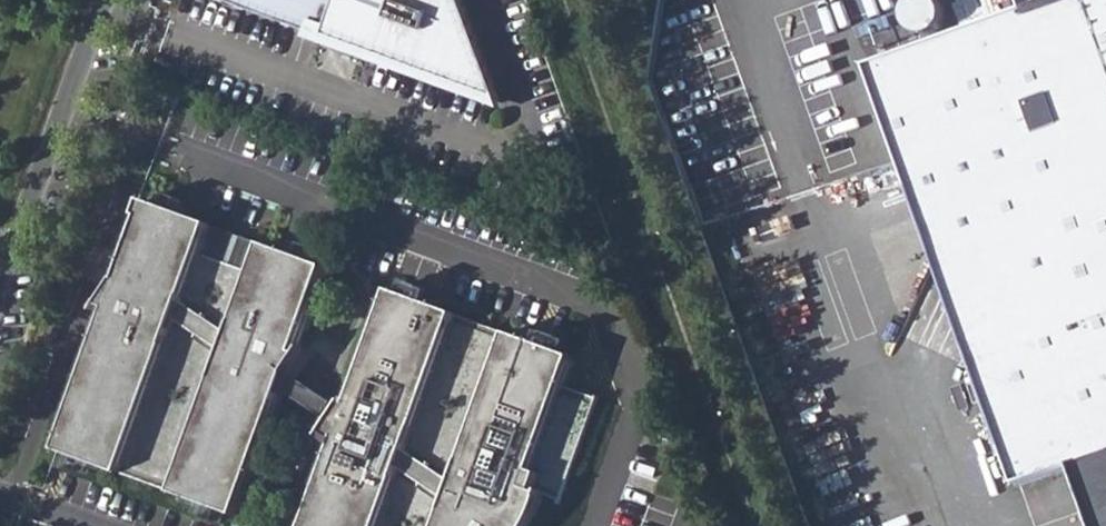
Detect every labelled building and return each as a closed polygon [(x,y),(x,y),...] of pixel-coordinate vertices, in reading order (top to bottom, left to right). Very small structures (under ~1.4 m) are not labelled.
[(324,35),(322,41),(359,58),(361,52),(499,101),(461,0),(215,0),(324,35)] [(1024,10),(869,67),(936,257),(1005,286),(972,358),(1019,486),(1105,456),(1105,0),(1021,0),(1024,10)] [(499,101),(361,52),(359,58),(502,108),(499,101)] [(108,314),(54,454),(239,522),(290,385),(294,376),(297,371),(307,359),(300,357),(332,273),(147,202),(140,222),(144,223),(123,282),(98,311),(108,314)] [(1005,286),(936,257),(972,358),(1005,286)] [(352,408),(348,413),(338,425),(325,441),(337,449),(308,525),(532,525),(544,505),(562,512),(600,408),(589,404),(564,395),(567,388),(576,363),(394,296),(352,408)] [(290,385),(338,425),(348,413),(297,371),(294,376),(290,385)] [(564,395),(589,404),(591,398),(567,388),(564,395)]
